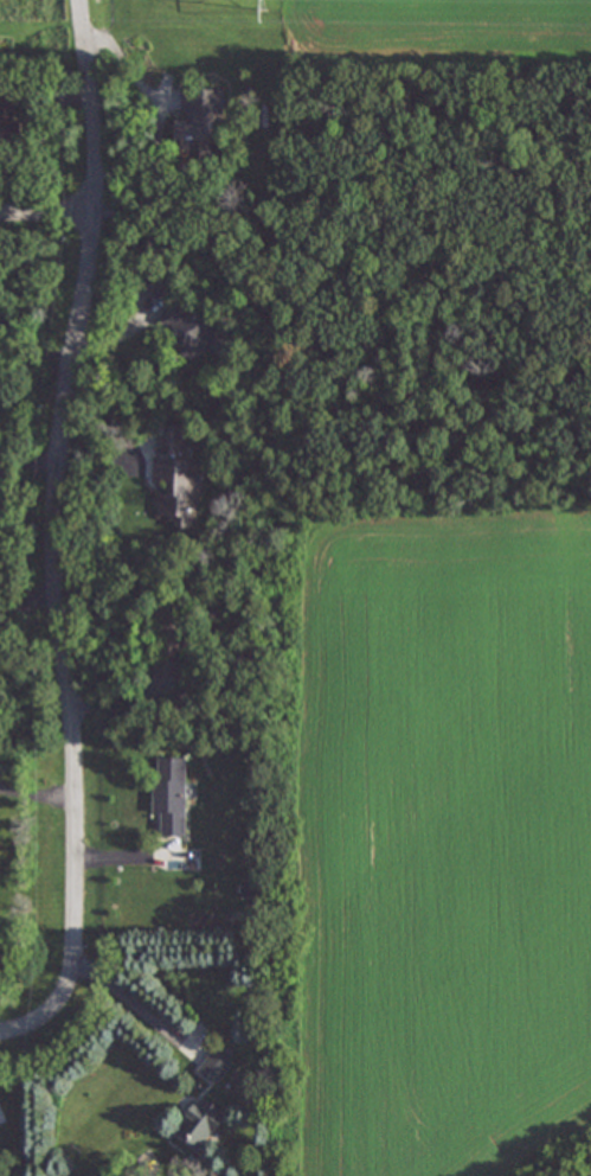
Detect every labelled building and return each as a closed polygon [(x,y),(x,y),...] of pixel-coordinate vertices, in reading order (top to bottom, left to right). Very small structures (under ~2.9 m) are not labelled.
[(178,89),(178,155),(212,155),(213,115),(223,116),(223,89),(178,89)] [(0,90),(0,144),(21,145),(21,122),(12,122),(12,113),(23,113),(23,90),(0,90)] [(188,319),(181,303),(161,312),(181,360),(220,345),(206,312),(188,319)] [(200,477),(186,475),(187,426),(156,426),(155,481),(167,481),(166,493),(154,493),(154,517),(173,517),(173,529),(199,529),(200,477)] [(153,813),(162,813),(161,837),(185,837),(186,758),(153,758),(153,813)] [(218,1084),(232,1061),(212,1048),(198,1072),(218,1084)] [(176,1131),(201,1149),(226,1112),(200,1095),(176,1131)]
